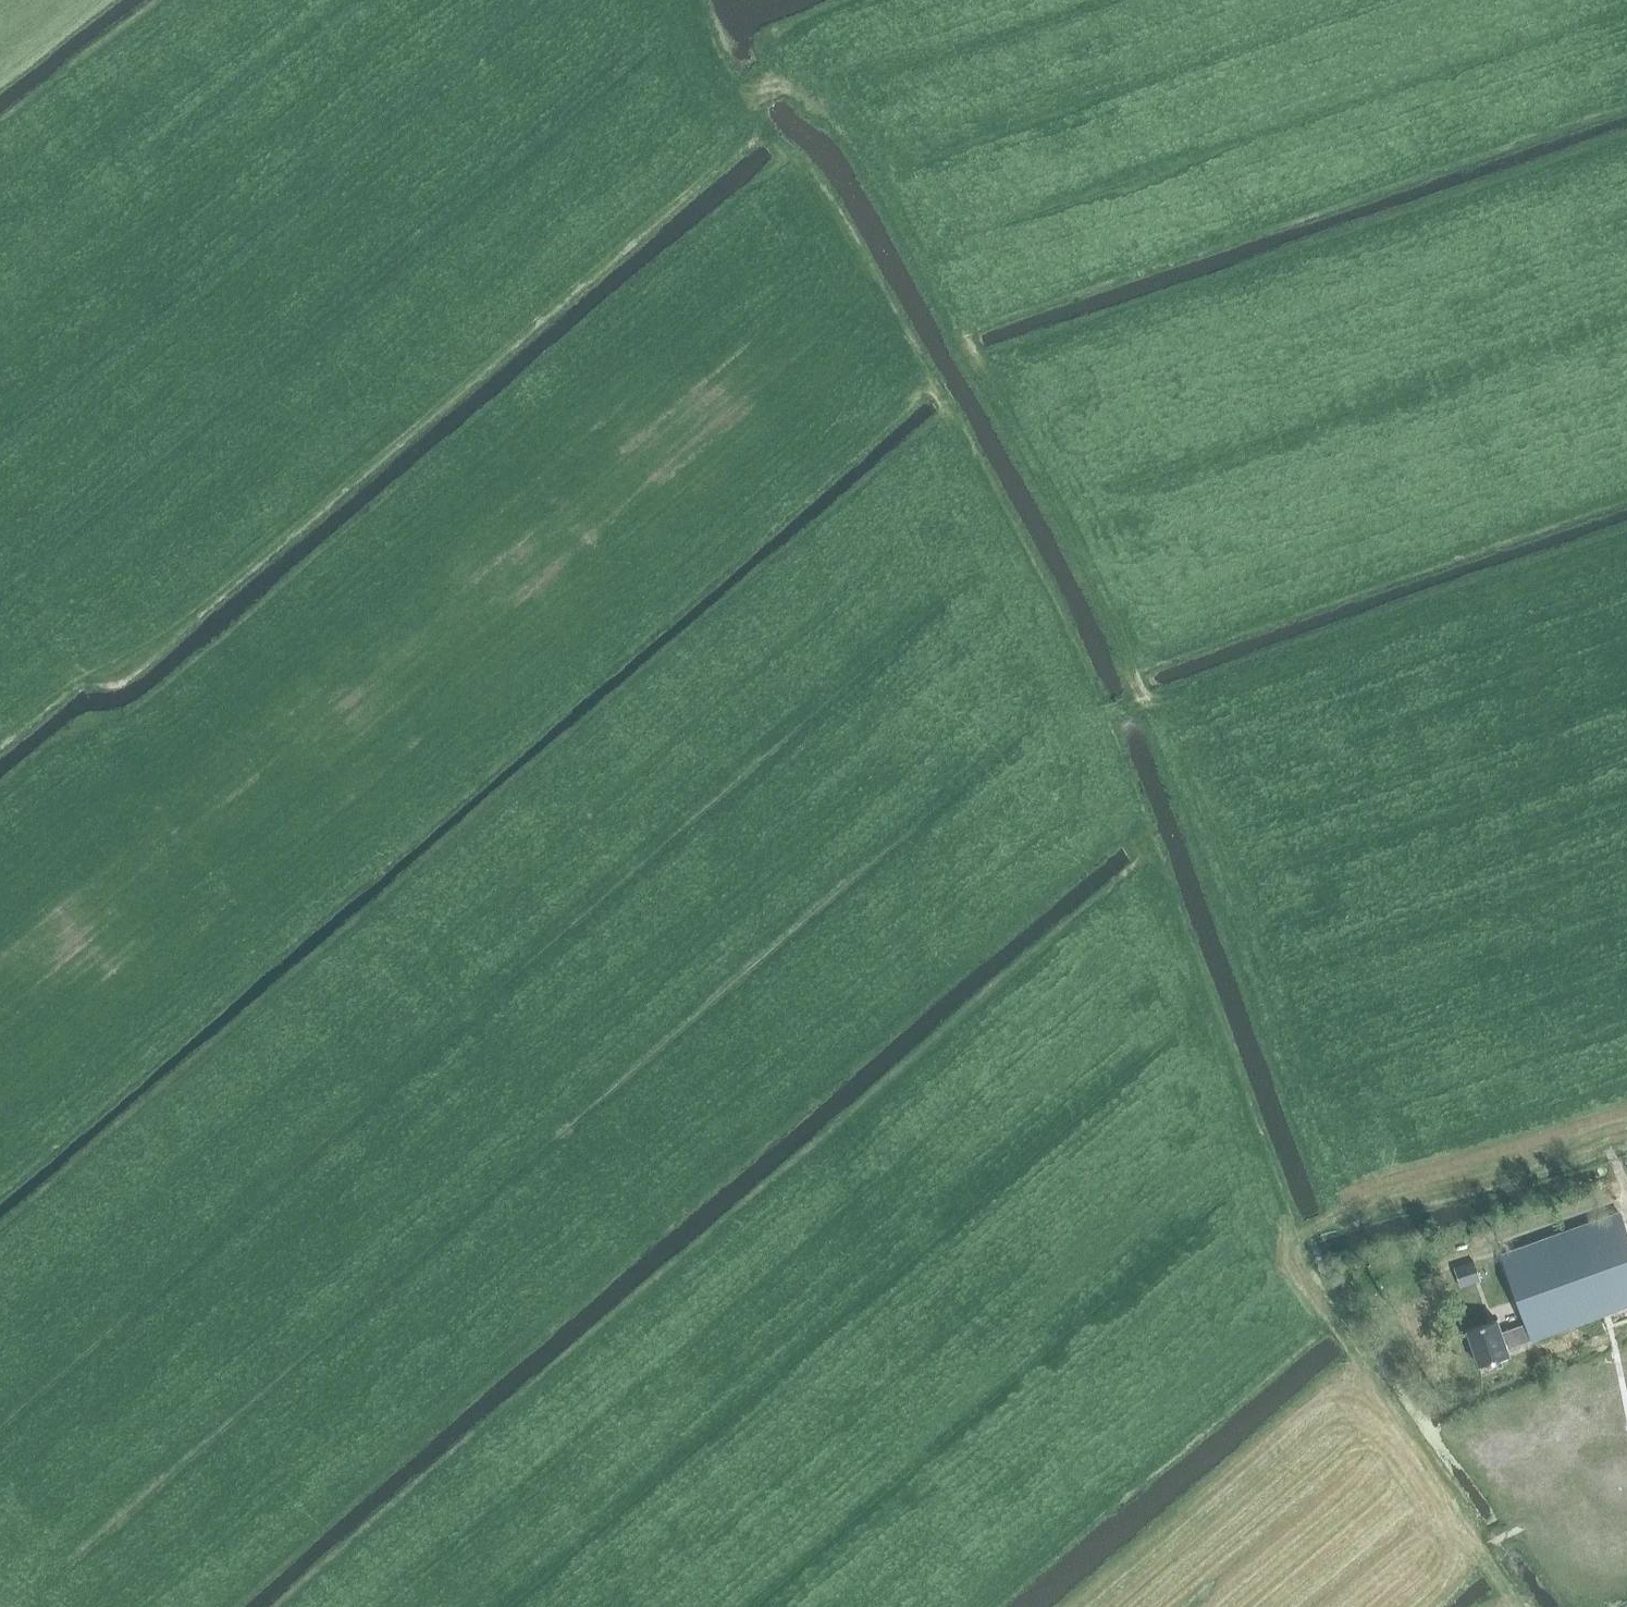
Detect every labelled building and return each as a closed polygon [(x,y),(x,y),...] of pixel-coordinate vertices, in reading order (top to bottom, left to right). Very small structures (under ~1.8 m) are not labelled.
[(1626,1304),(1626,1234),(1619,1211),(1500,1252),(1524,1320),(1500,1329),(1495,1317),(1464,1328),(1477,1365),(1508,1354),(1506,1347),(1626,1304)] [(1458,1279),(1476,1272),(1473,1262),(1454,1268),(1458,1279)]
